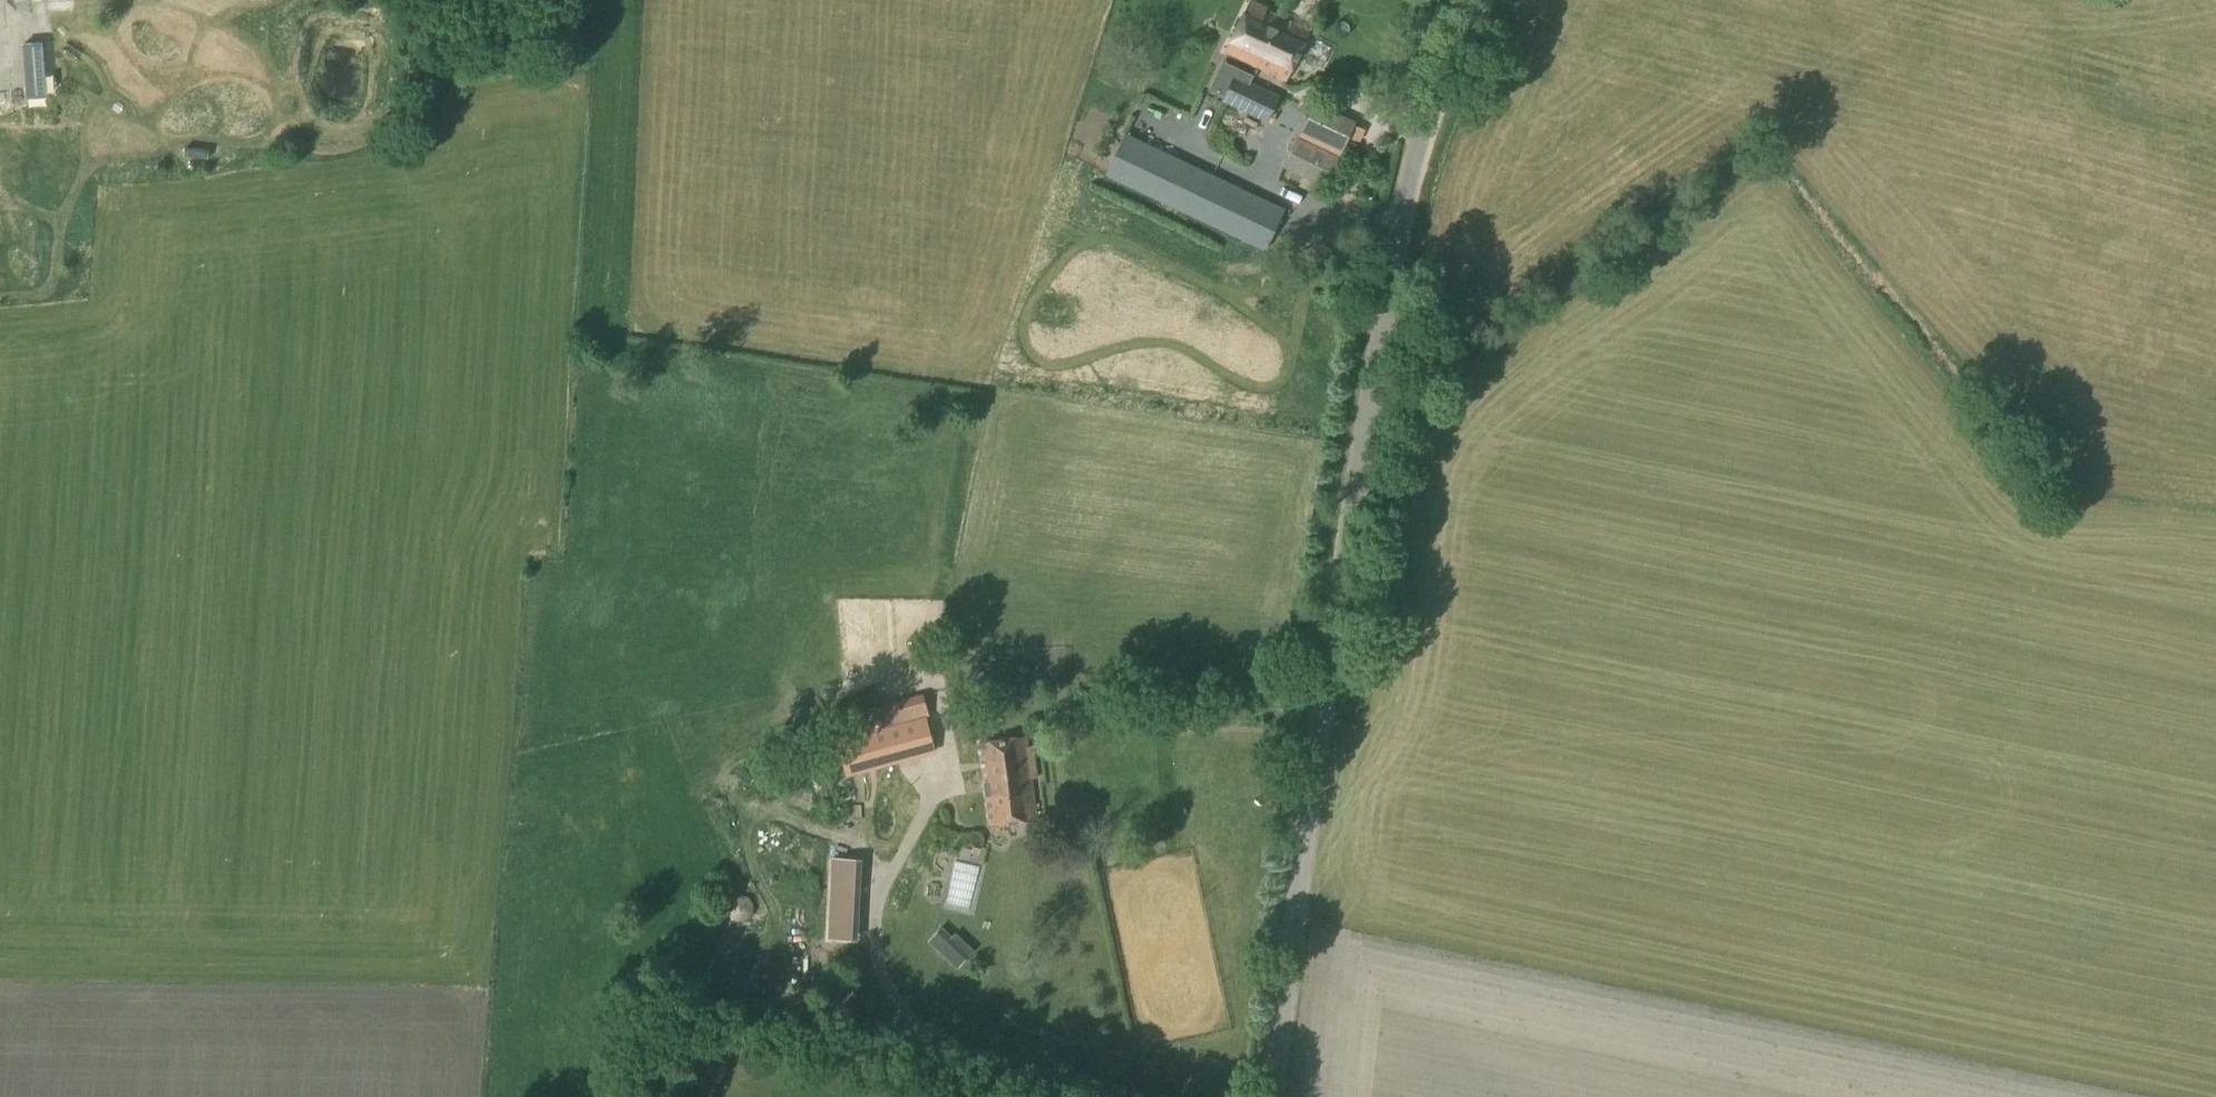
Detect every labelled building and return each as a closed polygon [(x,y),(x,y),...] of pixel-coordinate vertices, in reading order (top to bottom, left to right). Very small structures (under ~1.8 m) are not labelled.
[(1286,81),(1309,31),(1268,11),(1268,9),(1251,1),(1226,52),(1286,81)] [(42,42),(22,43),(27,99),(47,97),(42,42)] [(1268,122),(1280,96),(1235,75),(1223,101),(1268,122)] [(1316,103),(1299,137),(1339,156),(1356,122),(1316,103)] [(1265,252),(1286,209),(1126,133),(1105,176),(1265,252)] [(1223,151),(1220,161),(1244,169),(1248,159),(1223,151)] [(843,764),(929,741),(923,717),(928,716),(922,696),(884,706),(888,724),(836,738),(843,764)] [(985,786),(1030,780),(1037,779),(1033,748),(1025,749),(1024,738),(979,744),(985,786)] [(1030,780),(985,786),(991,827),(1036,820),(1030,780)] [(862,859),(832,857),(831,884),(861,886),(862,859)] [(961,918),(985,921),(992,876),(968,873),(961,918)] [(762,910),(762,909),(762,908),(762,907),(762,906),(762,905),(761,904),(761,903),(761,902),(760,901),(760,900),(759,900),(759,899),(758,898),(758,897),(757,897),(757,896),(756,896),(756,895),(755,895),(754,894),(753,894),(753,893),(752,893),(751,893),(750,892),(749,892),(748,892),(747,892),(747,891),(746,891),(745,891),(744,891),(743,891),(742,891),(741,892),(740,892),(739,892),(738,892),(737,893),(736,893),(735,894),(734,894),(733,895),(732,896),(731,897),(730,898),(730,899),(729,899),(729,900),(728,900),(728,901),(728,902),(727,903),(727,904),(727,905),(726,906),(726,907),(726,908),(726,909),(726,910),(726,911),(726,912),(726,913),(727,914),(727,915),(727,916),(728,917),(728,918),(729,919),(730,920),(730,921),(731,921),(731,922),(732,922),(732,923),(733,923),(733,924),(734,924),(735,925),(736,925),(737,926),(738,926),(739,927),(740,927),(741,927),(742,927),(743,927),(744,927),(745,927),(746,927),(747,927),(748,927),(749,927),(750,926),(751,926),(752,925),(753,925),(754,925),(754,924),(755,924),(756,923),(757,922),(757,921),(758,921),(758,920),(759,920),(759,919),(760,918),(760,917),(761,917),(761,916),(761,915),(761,914),(762,914),(762,913),(762,912),(762,911),(762,910)] [(939,926),(925,940),(935,950),(949,935),(939,926)]
